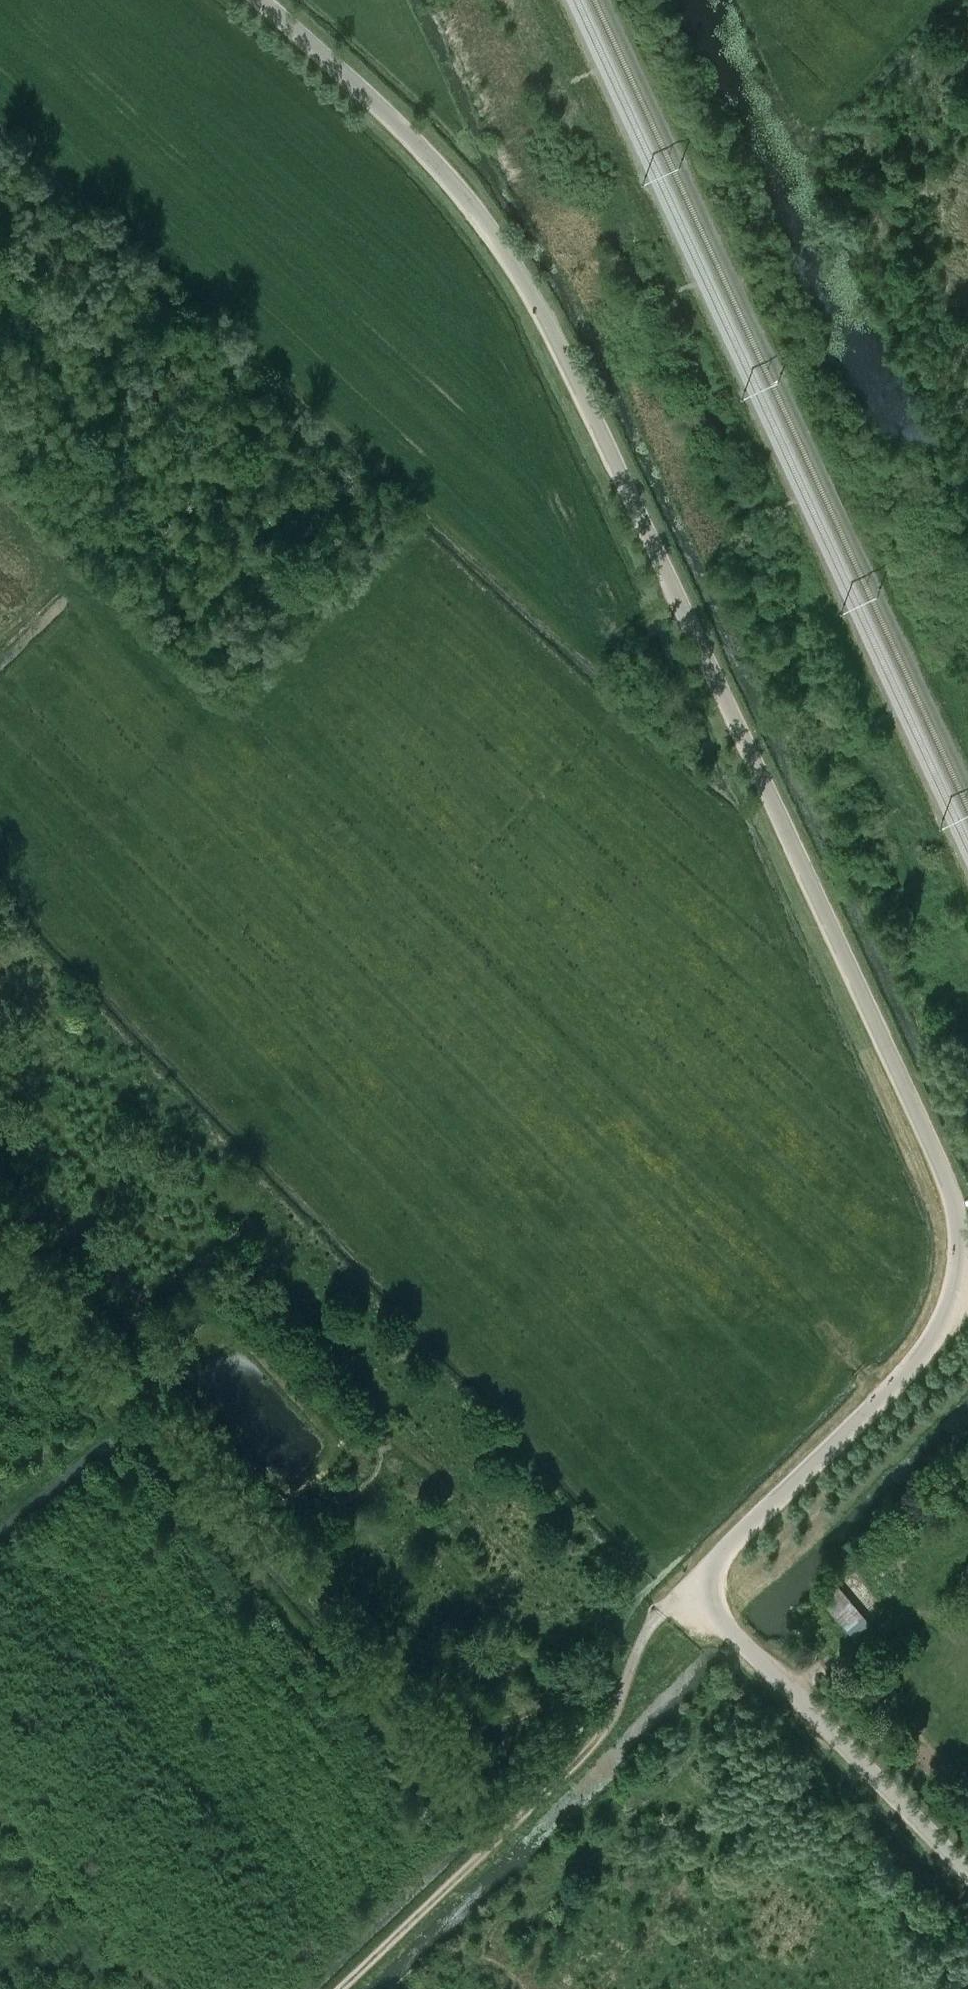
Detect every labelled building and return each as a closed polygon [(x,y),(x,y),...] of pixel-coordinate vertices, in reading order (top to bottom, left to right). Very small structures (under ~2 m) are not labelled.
[(841,1586),(823,1600),(855,1637),(872,1623),(841,1586)]
